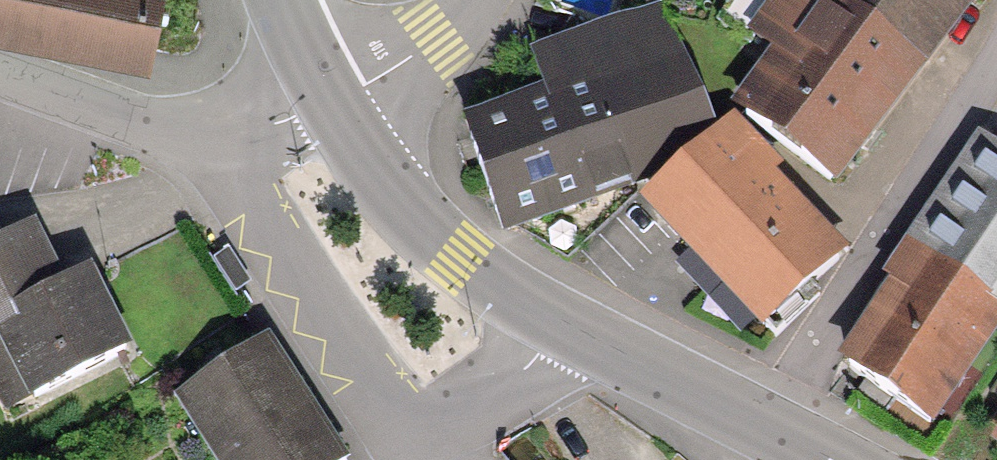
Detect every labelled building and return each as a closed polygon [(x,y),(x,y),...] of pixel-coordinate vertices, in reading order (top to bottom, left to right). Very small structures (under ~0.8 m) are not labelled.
[(146,50),(155,0),(0,0),(0,24),(146,50)] [(716,127),(662,0),(661,0),(530,50),(544,85),(463,116),(504,233),(518,228),(567,257),(644,187),(716,127)] [(728,103),(836,184),(871,138),(975,0),(772,0),(749,30),(771,46),(728,103)] [(733,111),(641,199),(760,324),(844,243),(774,171),(783,163),(733,111)] [(996,302),(996,138),(983,127),(905,241),(996,302)] [(0,237),(0,409),(1,411),(125,350),(85,268),(58,282),(29,223),(0,237)] [(838,361),(928,421),(996,320),(996,302),(905,241),(883,273),(893,280),(876,306),(838,361)] [(352,454),(323,408),(273,328),(173,391),(216,459),(342,459),(352,454)]
